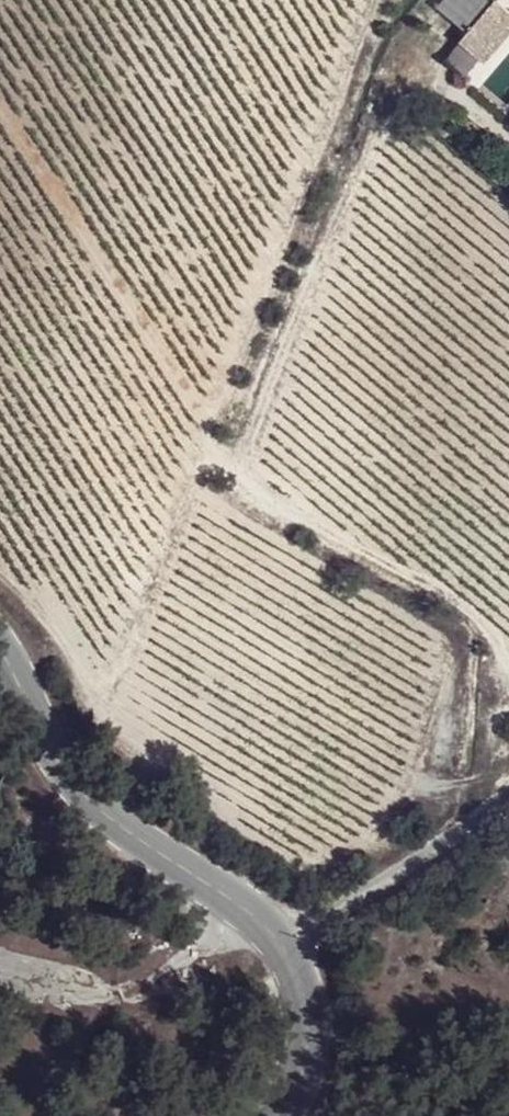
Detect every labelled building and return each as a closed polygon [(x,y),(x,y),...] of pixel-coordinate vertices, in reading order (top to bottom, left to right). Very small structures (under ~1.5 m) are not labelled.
[(508,32),(508,13),(494,1),(459,41),(483,62),(508,32)]
